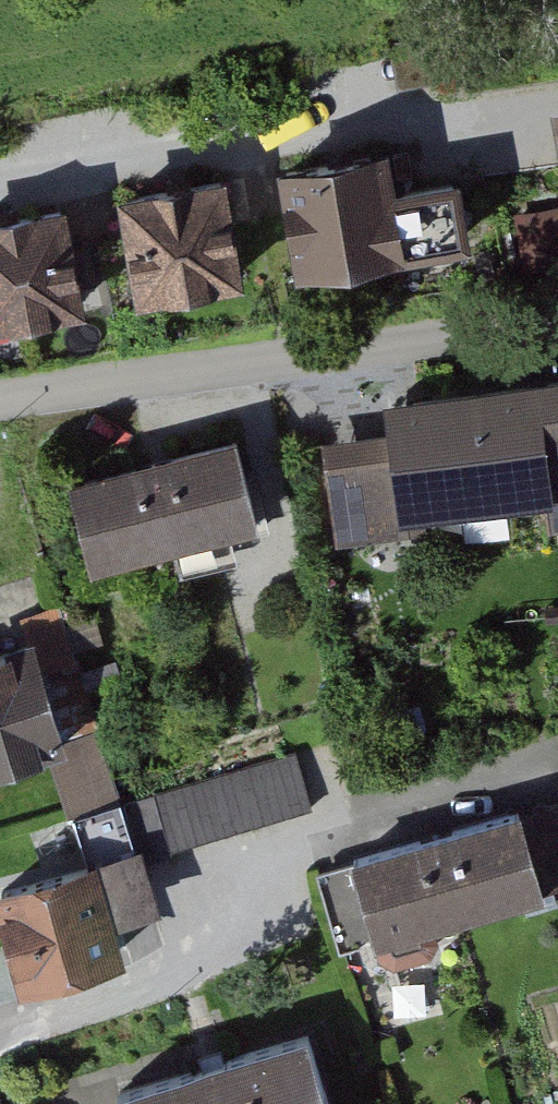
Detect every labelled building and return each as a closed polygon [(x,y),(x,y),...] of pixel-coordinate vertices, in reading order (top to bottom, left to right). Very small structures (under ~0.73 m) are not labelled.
[(412,166),(293,185),(310,297),(429,279),(412,166)] [(220,184),(126,202),(142,292),(237,274),(220,184)] [(0,227),(0,322),(78,307),(61,215),(0,227)] [(475,399),(485,505),(556,498),(557,518),(557,391),(475,399)] [(433,509),(485,505),(475,399),(402,406),(406,450),(330,457),(340,554),(437,543),(433,509)] [(246,451),(172,469),(193,557),(272,537),(246,451)] [(172,469),(86,490),(107,580),(193,557),(172,469)] [(0,651),(0,762),(75,743),(66,710),(97,702),(75,616),(39,625),(42,640),(0,651)] [(308,751),(142,801),(156,846),(161,861),(326,810),(308,751)] [(314,869),(336,946),(557,881),(557,799),(314,869)] [(156,846),(9,890),(38,986),(144,953),(135,922),(173,910),(161,861),(156,846)] [(140,1082),(146,1103),(344,1103),(325,1032),(140,1082)]
